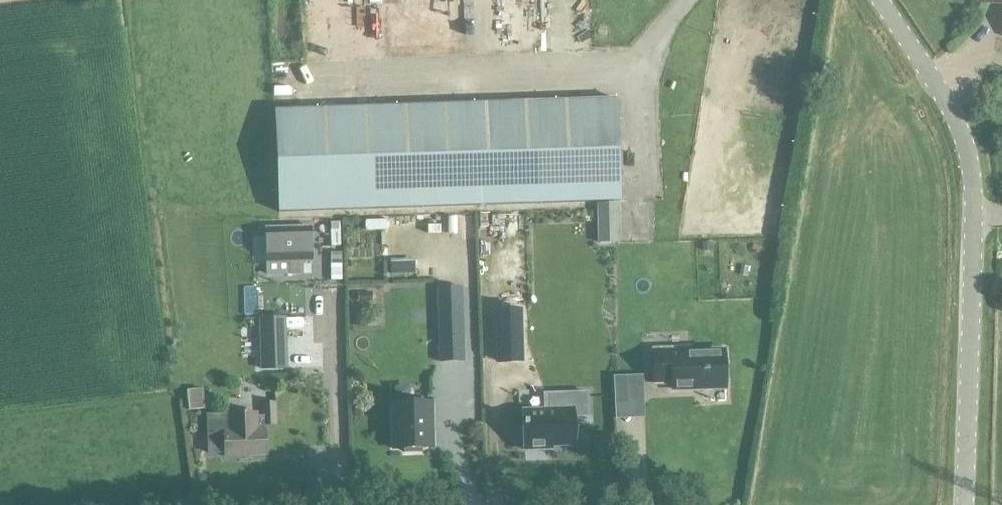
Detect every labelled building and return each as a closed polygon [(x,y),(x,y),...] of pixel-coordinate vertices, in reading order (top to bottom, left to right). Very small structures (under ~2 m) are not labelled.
[(377,0),(368,0),(367,16),(376,16),(377,0)] [(618,102),(276,110),(280,209),(622,201),(618,102)] [(599,243),(619,243),(618,204),(598,204),(599,243)] [(342,263),(456,261),(455,214),(342,215),(342,263)] [(310,227),(267,228),(268,261),(288,261),(289,273),(300,273),(299,261),(311,260),(310,227)] [(714,242),(704,242),(704,250),(714,251),(714,242)] [(438,288),(439,342),(463,341),(462,287),(438,288)] [(357,293),(358,302),(372,301),(372,293),(357,293)] [(521,308),(496,308),(498,362),(523,361),(521,308)] [(263,368),(288,367),(284,315),(260,316),(263,368)] [(655,357),(651,357),(651,369),(656,369),(656,380),(674,380),(675,389),(711,388),(710,381),(726,381),(725,351),(674,352),(674,347),(655,348),(655,357)] [(533,394),(546,394),(546,372),(533,372),(533,394)] [(205,408),(203,389),(187,391),(188,410),(205,408)] [(520,441),(523,441),(523,450),(552,450),(551,446),(576,445),(576,416),(590,416),(590,391),(547,392),(547,409),(522,409),(523,427),(520,427),(520,441)] [(432,401),(394,402),(394,447),(406,447),(406,451),(422,450),(422,446),(433,446),(432,401)] [(263,402),(263,415),(256,415),(256,413),(230,413),(207,415),(208,454),(224,454),(224,456),(265,455),(265,433),(264,426),(275,425),(275,402),(263,402)]
